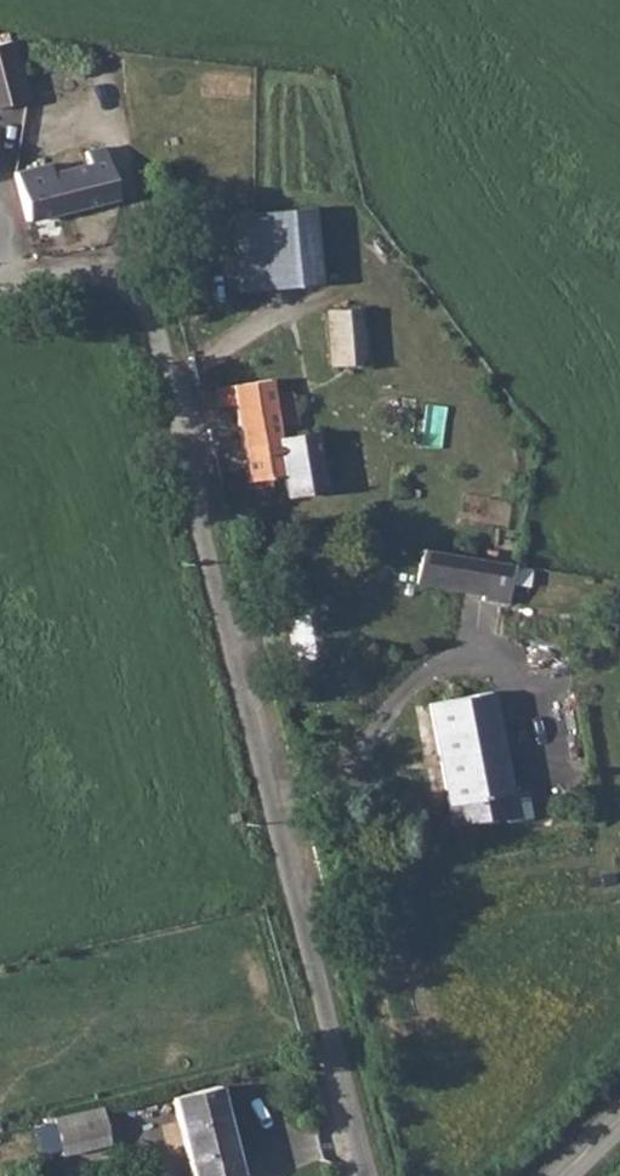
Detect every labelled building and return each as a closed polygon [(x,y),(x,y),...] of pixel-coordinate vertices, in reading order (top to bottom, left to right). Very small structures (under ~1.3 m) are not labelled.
[(24,98),(10,39),(0,41),(0,103),(24,98)] [(99,194),(110,193),(103,153),(57,163),(55,155),(18,164),(28,211),(87,198),(91,209),(99,207),(99,194)] [(232,293),(315,285),(308,215),(225,223),(232,293)] [(322,321),(325,372),(363,370),(360,319),(322,321)] [(314,407),(311,394),(306,377),(263,388),(239,395),(268,512),(277,514),(324,501),(327,506),(352,498),(346,474),(334,475),(321,478),(301,411),(314,407)] [(334,475),(314,407),(301,411),(321,478),(334,475)] [(469,589),(477,556),(422,546),(409,541),(403,578),(469,589)] [(428,703),(452,803),(514,788),(490,689),(428,703)] [(186,1175),(220,1175),(230,1173),(212,1094),(167,1105),(186,1175)] [(99,1143),(95,1109),(47,1120),(53,1152),(99,1143)]
